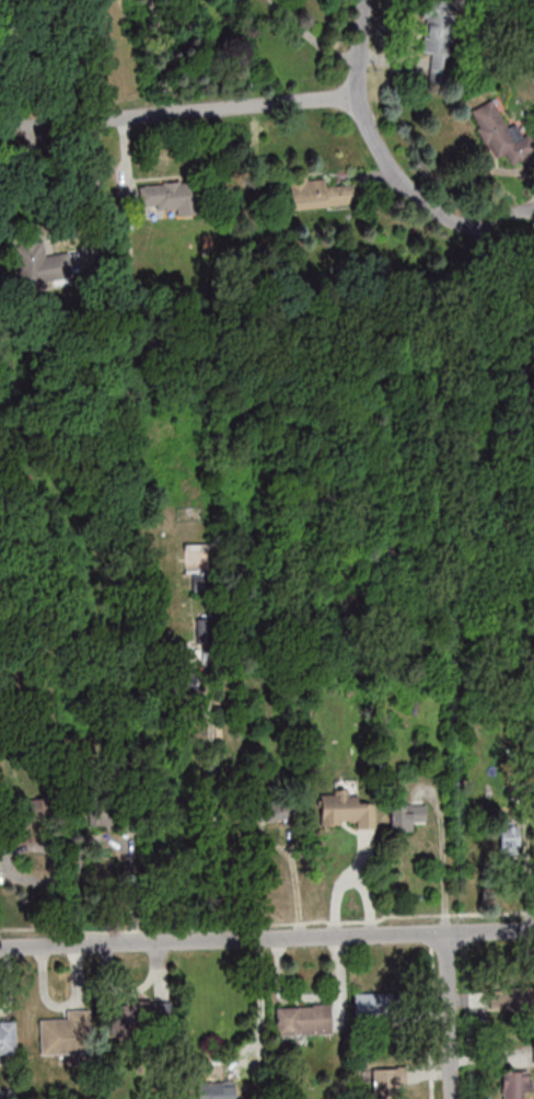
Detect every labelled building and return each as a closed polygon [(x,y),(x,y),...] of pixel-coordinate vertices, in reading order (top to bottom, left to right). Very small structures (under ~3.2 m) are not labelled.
[(450,3),(425,3),(425,53),(450,53),(450,3)] [(492,98),(469,110),(496,160),(507,154),(513,165),(533,153),(533,142),(522,120),(508,127),(492,98)] [(355,205),(353,184),(325,187),(324,175),(289,178),(292,210),(355,205)] [(139,185),(140,213),(202,209),(200,183),(139,185)] [(68,252),(44,255),(43,241),(15,244),(20,287),(72,281),(68,252)] [(375,827),(375,796),(321,795),(320,826),(375,827)] [(295,819),(294,799),(256,801),(257,821),(295,819)] [(124,825),(124,800),(87,800),(87,825),(124,825)] [(45,829),(45,802),(16,802),(16,829),(45,829)] [(426,804),(391,804),(391,829),(426,829),(426,804)] [(519,851),(519,822),(500,822),(500,851),(519,851)] [(490,988),(490,1009),(533,1009),(533,988),(490,988)] [(355,994),(355,1015),(388,1015),(388,994),(355,994)] [(172,1002),(111,1002),(111,1033),(172,1033),(172,1002)] [(330,1035),(330,1005),(276,1005),(276,1035),(330,1035)] [(40,1055),(90,1055),(90,1009),(67,1009),(67,1020),(40,1020),(40,1055)] [(16,1055),(16,1023),(0,1023),(0,1055),(16,1055)] [(372,1068),(372,1098),(404,1098),(404,1068),(372,1068)] [(523,1091),(532,1091),(532,1071),(503,1071),(503,1098),(523,1098),(523,1091)] [(196,1098),(224,1098),(224,1082),(196,1082),(196,1098)]
